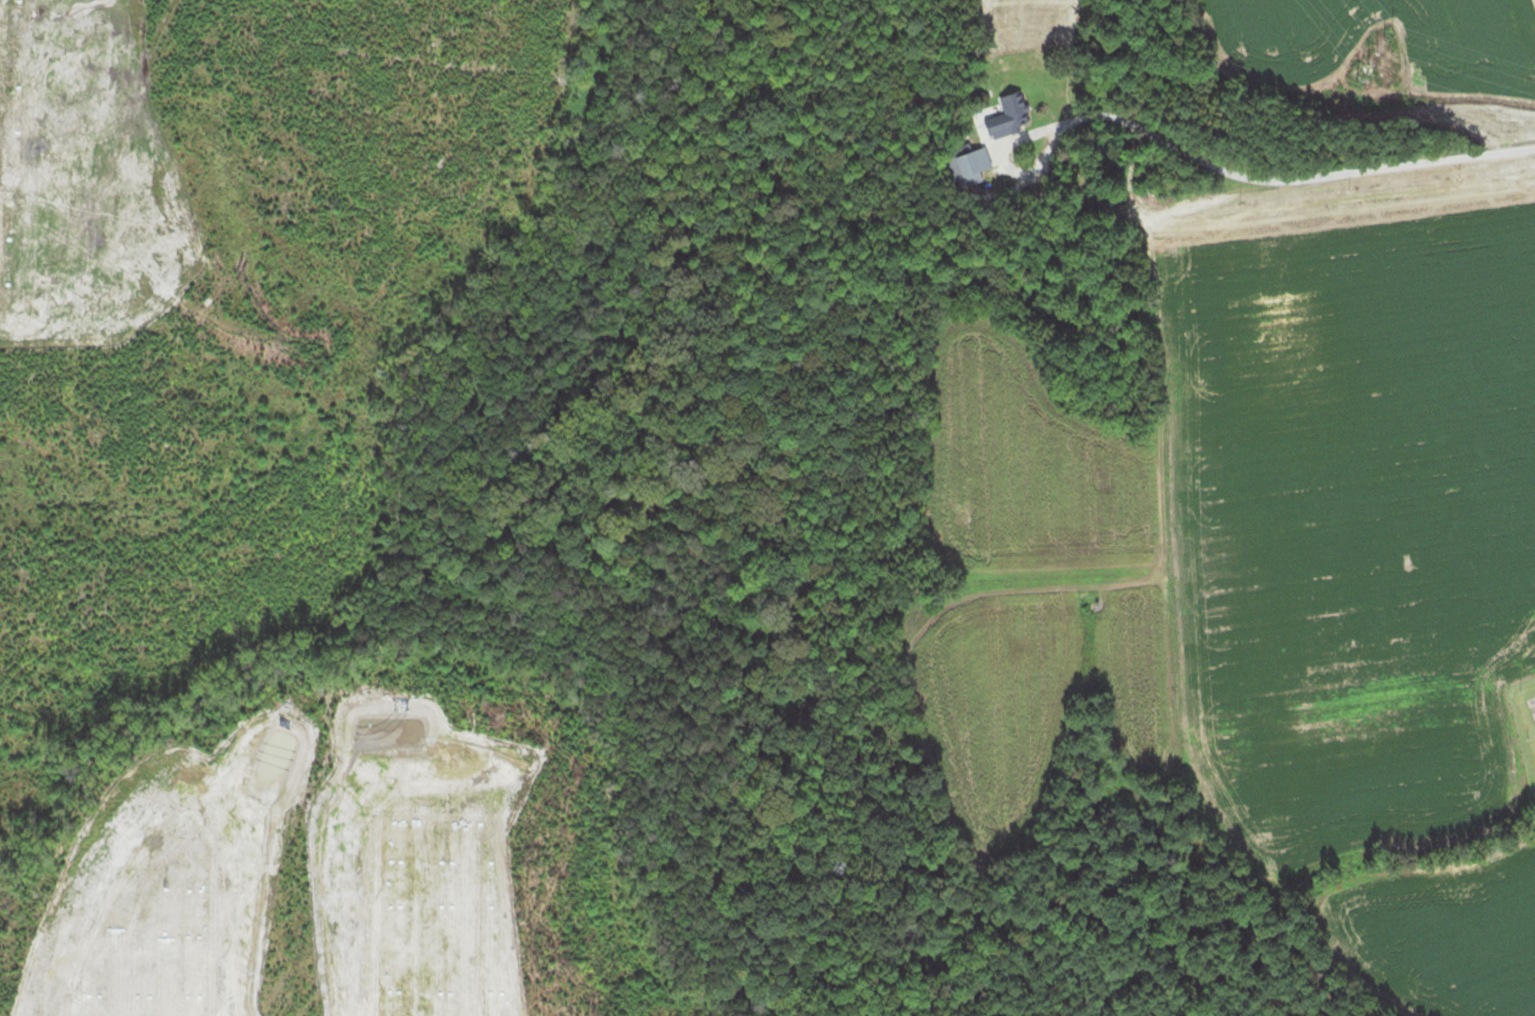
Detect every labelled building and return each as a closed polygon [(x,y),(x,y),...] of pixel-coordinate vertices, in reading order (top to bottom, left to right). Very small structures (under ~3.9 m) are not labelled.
[(1027,124),(1020,108),(1026,105),(1019,89),(998,98),(1012,130),(1027,124)] [(986,179),(983,172),(994,168),(987,145),(964,152),(965,154),(957,157),(961,170),(953,173),(958,189),(986,179)]
